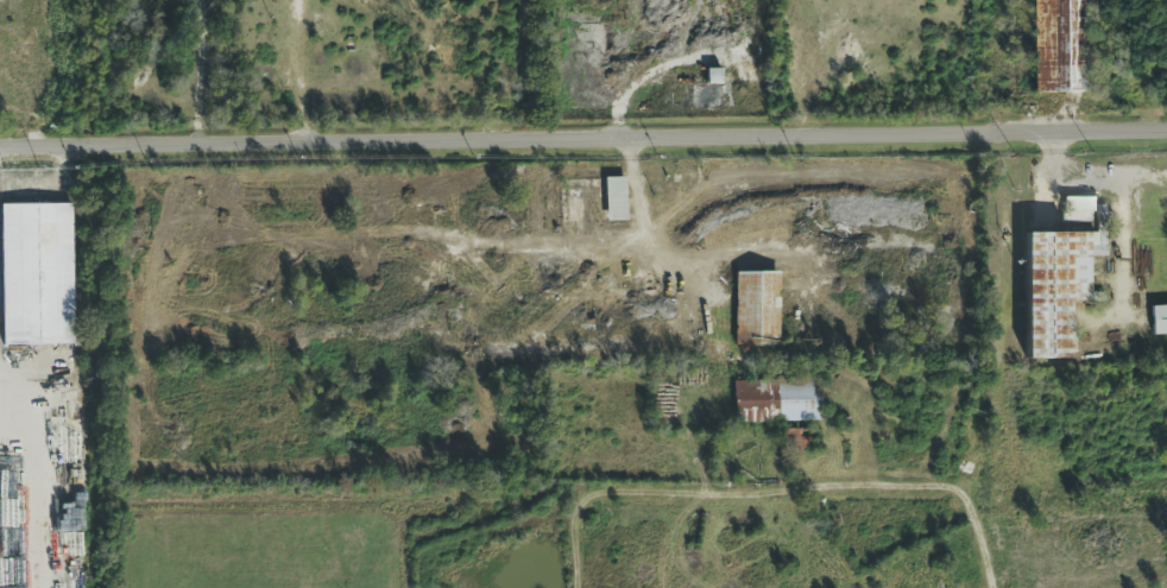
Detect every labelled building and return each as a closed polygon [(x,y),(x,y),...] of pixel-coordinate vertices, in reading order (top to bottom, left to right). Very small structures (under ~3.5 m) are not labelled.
[(1098,93),(1097,0),(1038,0),(1039,93),(1098,93)] [(761,112),(761,81),(736,81),(736,69),(719,69),(720,81),(707,81),(707,69),(679,69),(679,82),(662,82),(663,113),(761,112)] [(721,85),(721,69),(706,69),(706,85),(721,85)] [(625,178),(604,178),(605,222),(627,221),(625,178)] [(1021,233),(1023,358),(1075,356),(1074,337),(1067,337),(1066,303),(1089,303),(1087,257),(1106,257),(1105,207),(1093,207),(1093,197),(1064,197),(1064,223),(1081,223),(1081,232),(1021,233)] [(71,203),(0,204),(1,359),(72,358),(71,203)] [(734,272),(734,344),(778,344),(778,271),(771,271),(771,247),(743,247),(743,272),(734,272)] [(1150,306),(1152,334),(1166,334),(1166,306),(1150,306)] [(733,380),(733,422),(820,422),(820,380),(733,380)]
